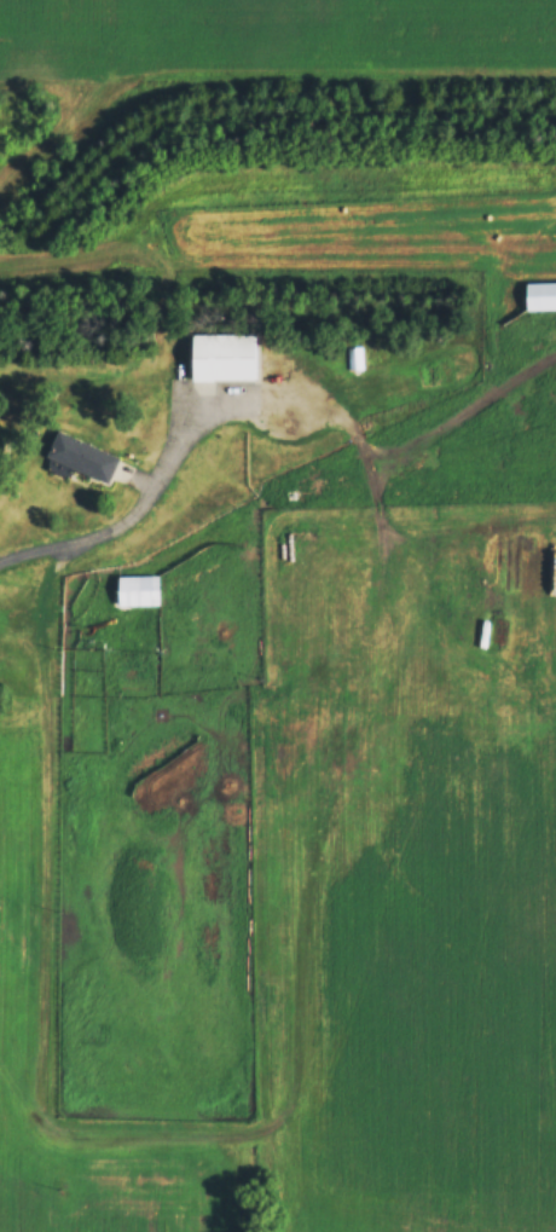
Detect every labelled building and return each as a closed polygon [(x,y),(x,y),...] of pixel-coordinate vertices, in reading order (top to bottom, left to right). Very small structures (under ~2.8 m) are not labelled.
[(529,282),(529,311),(555,311),(555,282),(529,282)] [(199,381),(258,381),(258,356),(220,356),(220,336),(199,336),(199,381)] [(107,484),(118,459),(56,430),(44,456),(107,484)] [(159,607),(159,577),(117,577),(117,607),(159,607)]
